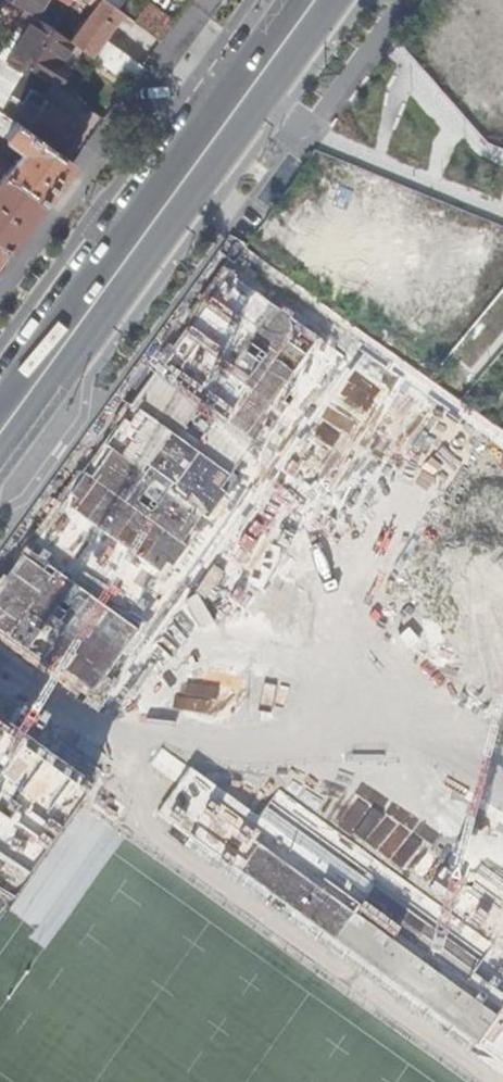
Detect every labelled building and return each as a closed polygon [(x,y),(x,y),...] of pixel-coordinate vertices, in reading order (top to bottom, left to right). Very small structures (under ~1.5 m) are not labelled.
[(4,0),(0,0),(0,31),(10,36),(25,12),(16,6),(4,0)] [(16,6),(25,12),(29,14),(37,0),(19,0),(16,6)] [(89,13),(69,40),(81,49),(128,84),(140,67),(109,44),(103,39),(105,36),(121,13),(103,0),(71,0),(89,13)] [(121,13),(159,41),(174,21),(147,2),(143,7),(135,0),(103,0),(121,13)] [(52,27),(34,17),(24,35),(41,45),(31,60),(7,45),(0,57),(0,110),(9,96),(22,104),(31,87),(42,94),(50,82),(48,80),(59,62),(68,69),(81,49),(69,40),(52,27)] [(111,40),(105,36),(103,39),(109,44),(111,40)] [(48,80),(50,82),(57,86),(68,69),(59,62),(48,80)] [(27,102),(14,121),(58,154),(76,130),(75,124),(72,123),(73,121),(44,99),(37,109),(27,102)] [(21,153),(15,162),(13,161),(8,168),(0,161),(0,172),(42,203),(71,164),(58,154),(14,121),(0,111),(0,138),(21,153)] [(7,252),(42,203),(0,172),(0,247),(7,252)] [(424,221),(417,250),(434,254),(428,282),(444,285),(460,211),(439,206),(435,223),(424,221)] [(303,362),(323,320),(282,300),(262,343),(303,362)] [(311,374),(407,437),(430,401),(335,339),(311,374)] [(465,421),(434,469),(502,513),(502,446),(465,421)] [(45,784),(0,751),(0,822),(10,830),(45,784)]
